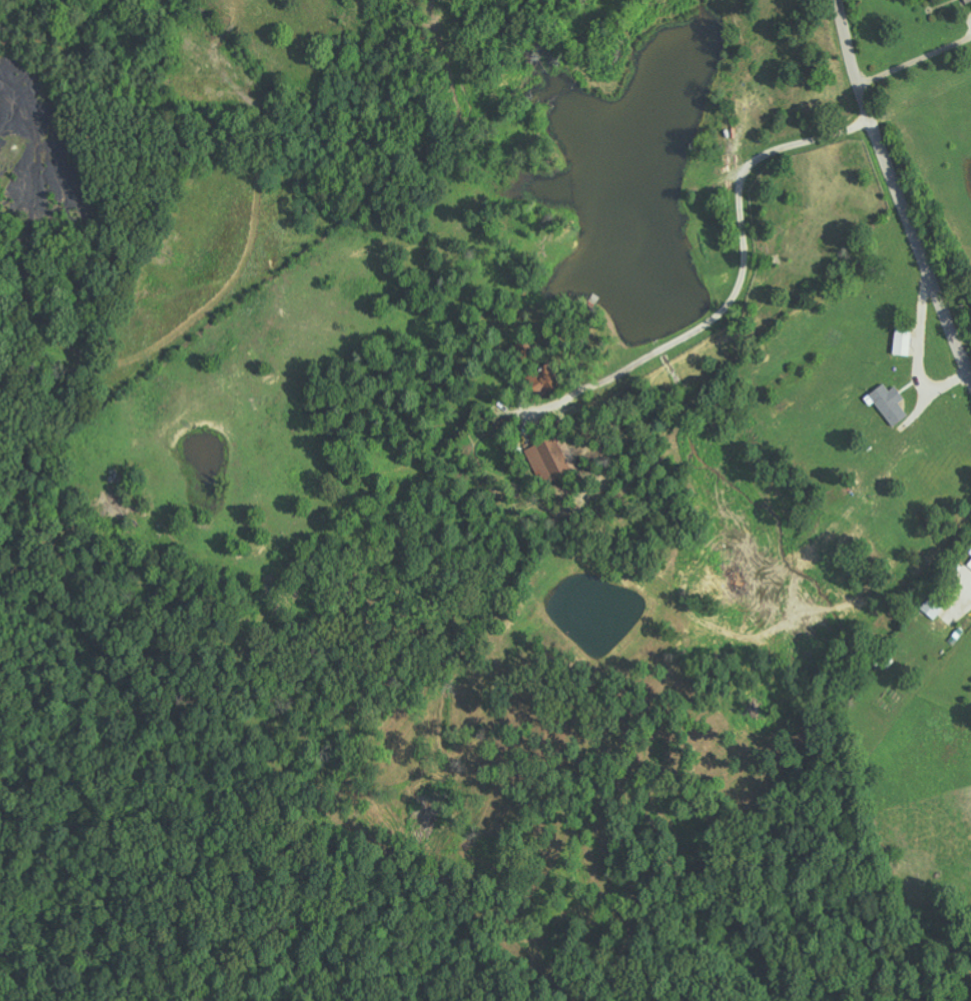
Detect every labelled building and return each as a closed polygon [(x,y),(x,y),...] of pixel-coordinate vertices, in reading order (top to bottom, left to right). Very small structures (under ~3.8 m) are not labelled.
[(911,356),(912,329),(896,328),(895,355),(911,356)] [(542,382),(534,386),(539,398),(559,389),(548,365),(536,370),(542,382)] [(909,415),(900,403),(903,400),(887,380),(869,396),(895,427),(909,415)] [(542,486),(580,469),(564,433),(526,449),(542,486)] [(934,619),(950,601),(937,590),(921,608),(934,619)]
